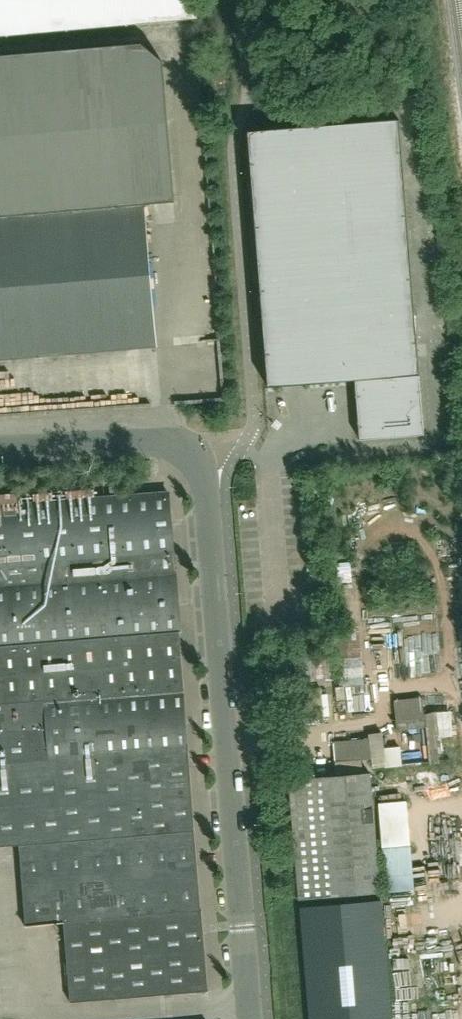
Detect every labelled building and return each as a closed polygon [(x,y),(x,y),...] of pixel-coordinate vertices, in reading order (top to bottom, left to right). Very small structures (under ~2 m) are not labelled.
[(194,0),(0,0),(0,37),(196,19),(194,1),(194,0)] [(174,203),(163,63),(141,45),(0,57),(0,359),(156,346),(144,205),(174,203)] [(360,441),(424,436),(399,120),(248,132),(268,389),(355,382),(360,441)] [(19,844),(26,925),(63,922),(69,1002),(208,990),(204,933),(203,923),(198,864),(198,853),(191,767),(190,756),(188,728),(187,723),(180,633),(178,605),(177,600),(171,525),(170,521),(168,493),(151,494),(125,496),(110,497),(0,506),(0,846),(19,844)] [(345,678),(367,677),(361,584),(339,586),(345,678)] [(427,718),(427,700),(400,701),(401,719),(427,718)] [(398,762),(430,760),(428,728),(396,730),(398,762)] [(337,776),(362,773),(362,760),(336,762),(337,776)] [(300,899),(381,892),(370,773),(362,773),(337,776),(289,780),(300,899)] [(416,889),(411,800),(382,801),(387,891),(416,889)] [(381,901),(301,908),(311,1018),(391,1018),(381,901)] [(442,962),(461,961),(461,915),(440,916),(442,962)] [(435,916),(401,918),(406,1001),(440,1000),(435,916)]
